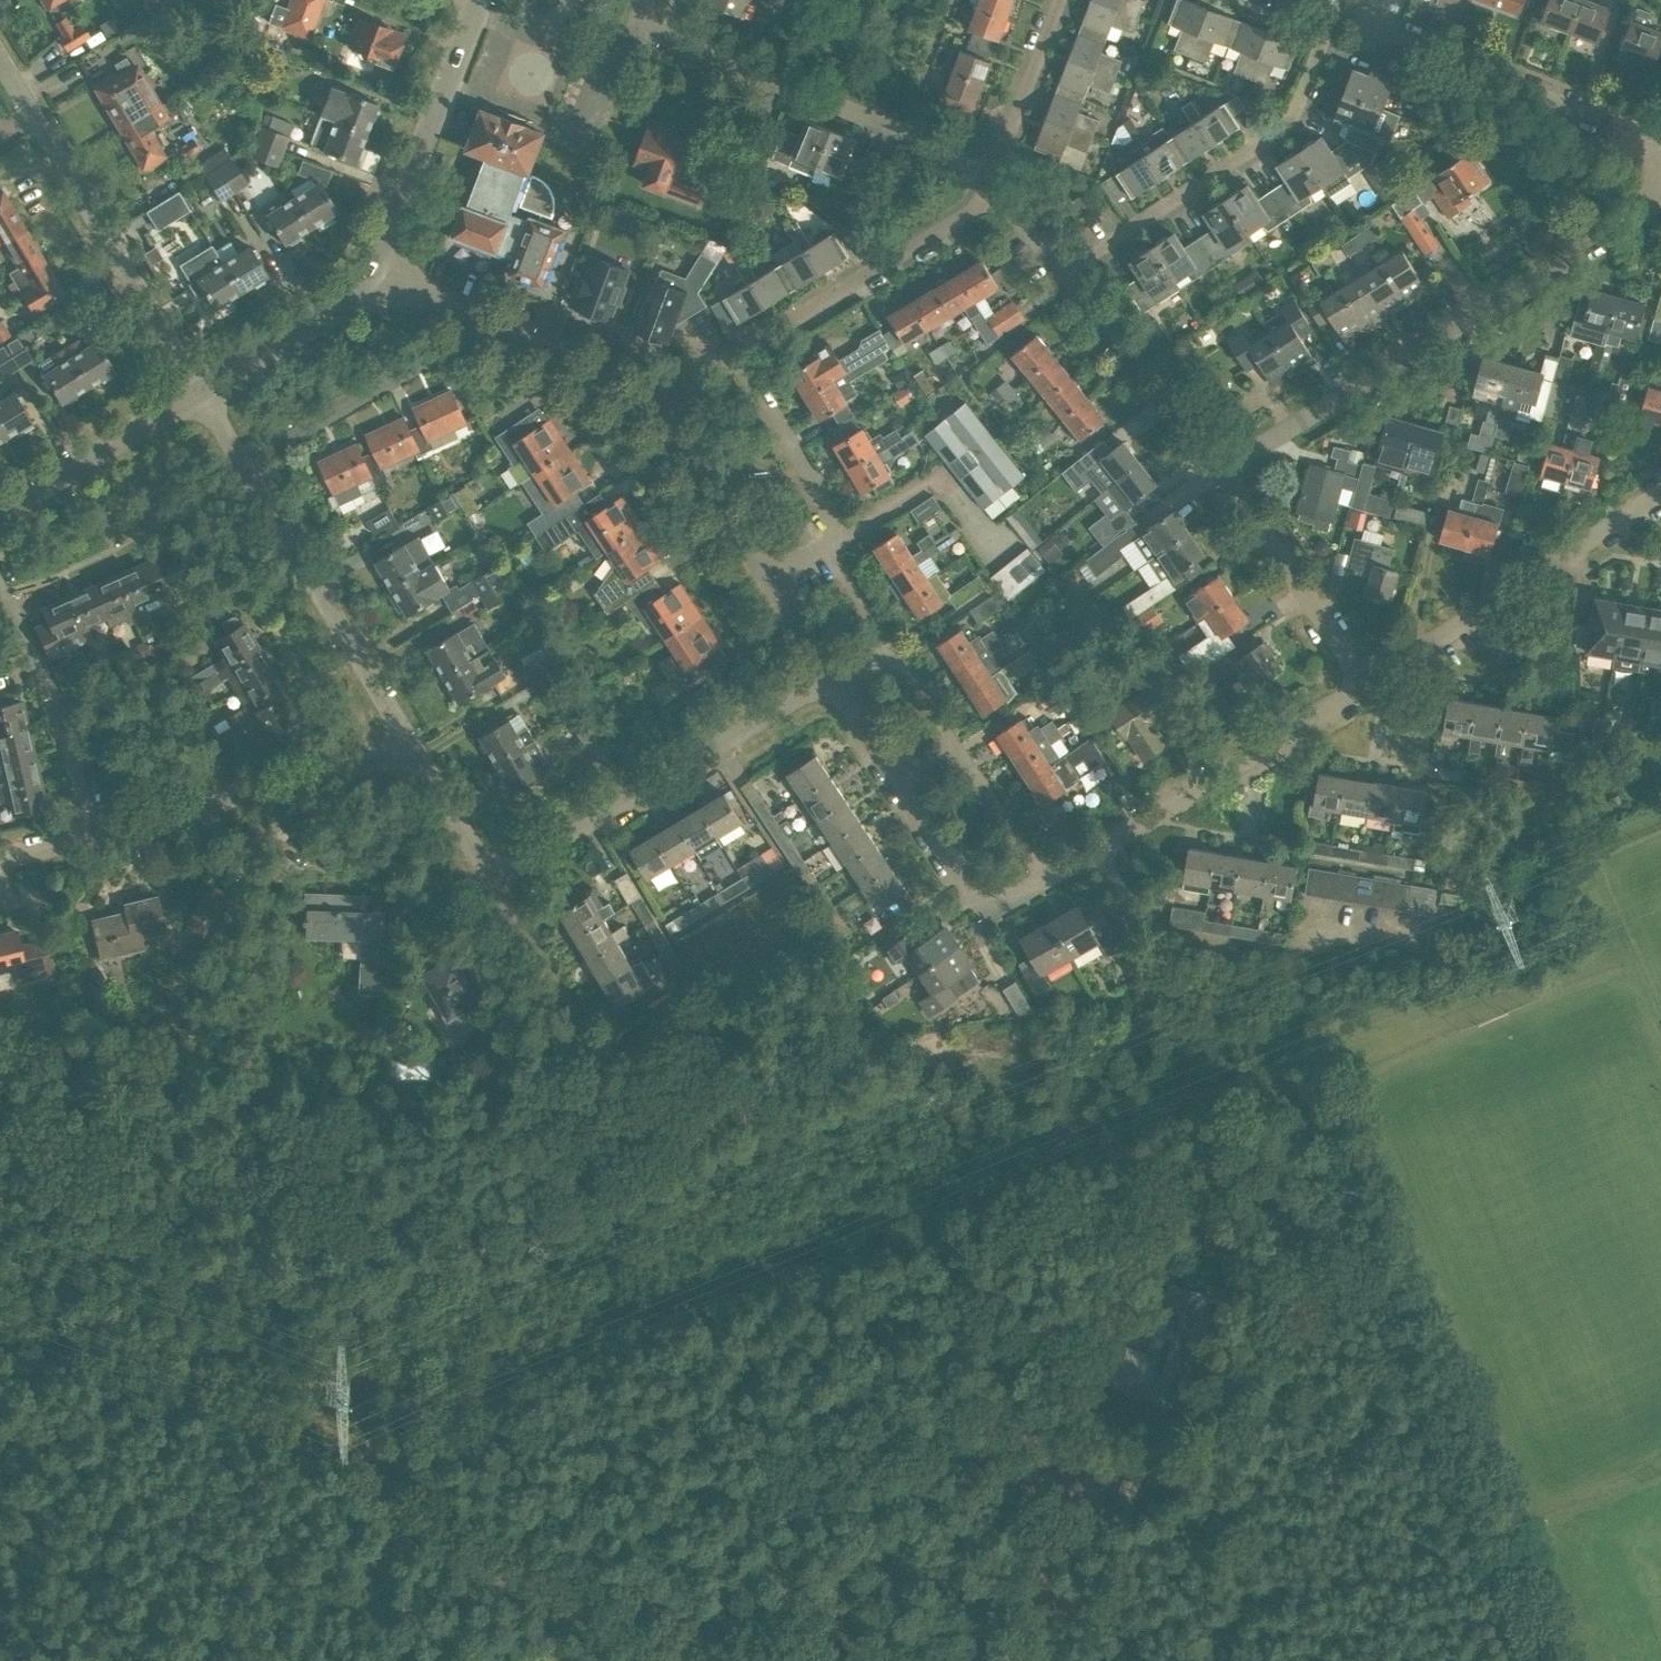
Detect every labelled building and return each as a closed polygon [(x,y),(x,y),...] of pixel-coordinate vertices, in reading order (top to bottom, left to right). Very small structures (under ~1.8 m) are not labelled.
[(322,0),(293,0),(283,25),(309,34),(322,0)] [(704,0),(746,16),(752,0),(704,0)] [(771,0),(773,6),(781,9),(784,0),(771,0)] [(979,5),(1009,16),(1015,0),(981,0),(979,5)] [(1138,17),(1095,0),(1091,0),(1080,29),(1108,39),(1113,26),(1132,33),(1138,17)] [(1145,0),(1144,0),(1095,0),(1138,17),(1145,0)] [(1208,8),(1192,2),(1186,0),(1176,0),(1168,23),(1181,28),(1173,49),(1190,55),(1208,8)] [(1524,0),(1491,0),(1520,11),(1524,0)] [(1583,0),(1551,0),(1544,20),(1571,30),(1583,0)] [(1612,8),(1590,0),(1583,0),(1571,30),(1599,41),(1612,8)] [(1001,38),(1009,16),(979,5),(971,27),(977,29),(973,39),(991,46),(995,35),(1001,38)] [(1660,45),(1660,30),(1646,25),(1651,12),(1638,7),(1628,34),(1629,34),(1623,50),(1655,62),(1660,45)] [(1227,46),(1237,20),(1208,8),(1190,55),(1206,61),(1214,41),(1227,46)] [(73,28),(67,16),(55,23),(62,36),(59,37),(67,51),(92,38),(83,23),(73,28)] [(394,27),(364,16),(353,46),(377,55),(375,60),(392,66),(396,54),(399,53),(401,46),(400,43),(403,34),(393,30),(394,27)] [(111,17),(99,24),(106,35),(117,28),(111,17)] [(1249,78),(1267,31),(1237,20),(1227,46),(1242,51),(1234,72),(1249,78)] [(1116,76),(1122,60),(1102,53),(1108,39),(1080,29),(1069,58),(1116,76)] [(1288,69),(1298,43),(1267,31),(1249,78),(1266,84),(1274,63),(1288,69)] [(959,46),(962,37),(956,35),(953,44),(959,46)] [(987,57),(991,46),(973,39),(969,49),(964,48),(956,69),(985,81),(994,59),(987,57)] [(115,72),(94,84),(120,127),(141,114),(157,104),(147,87),(149,86),(137,65),(133,67),(126,56),(117,61),(124,73),(118,76),(115,72)] [(1110,92),(1116,76),(1069,58),(1058,88),(1084,98),(1089,85),(1110,92)] [(1397,96),(1406,70),(1376,59),(1370,76),(1353,70),(1345,93),(1382,107),(1388,93),(1397,96)] [(970,100),(971,100),(977,102),(985,81),(956,69),(948,90),(946,89),(941,103),(966,112),(970,100)] [(1158,81),(1167,95),(1177,88),(1168,75),(1158,81)] [(320,113),(321,113),(335,119),(366,131),(372,117),(376,118),(380,108),(376,106),(377,102),(331,84),(320,113)] [(1093,136),(1099,120),(1079,112),(1084,98),(1058,88),(1046,118),(1093,136)] [(925,90),(921,101),(923,102),(932,105),(936,94),(925,90)] [(1372,162),(1384,128),(1376,123),(1382,107),(1345,93),(1335,118),(1352,124),(1345,141),(1372,162)] [(1202,117),(1192,103),(1191,101),(1188,103),(1214,142),(1239,126),(1224,103),(1202,117)] [(1187,160),(1192,157),(1214,142),(1188,103),(1182,107),(1193,123),(1172,137),(1187,160)] [(141,114),(120,127),(145,169),(166,156),(149,127),(165,117),(158,105),(141,115),(141,114)] [(504,116),(484,109),(470,147),(489,155),(529,169),(530,170),(545,132),(524,124),(525,122),(505,114),(504,116)] [(284,150),(294,124),(265,113),(255,139),(284,150)] [(335,119),(321,113),(310,142),(324,148),(355,160),(357,156),(361,156),(365,147),(361,144),(366,131),(335,119)] [(1438,121),(1436,127),(1449,132),(1454,120),(1447,117),(1438,121)] [(672,133),(675,124),(658,118),(655,127),(651,125),(636,164),(652,169),(647,183),(701,202),(719,150),(672,133)] [(1087,152),(1093,136),(1046,118),(1035,149),(1061,159),(1066,144),(1087,152)] [(1141,132),(1132,118),(1124,123),(1134,137),(1141,132)] [(817,167),(832,130),(808,120),(801,136),(785,129),(772,158),(814,176),(817,167)] [(1171,138),(1164,127),(1152,134),(1148,140),(1143,144),(1138,136),(1135,138),(1160,178),(1187,160),(1172,137),(1171,138)] [(186,159),(200,150),(195,142),(198,141),(192,130),(182,136),(186,143),(179,147),(186,159)] [(853,192),(866,163),(849,156),(855,139),(832,130),(817,167),(814,176),(812,181),(829,188),(831,183),(853,192)] [(1330,151),(1321,136),(1301,149),(1322,183),(1321,184),(1330,197),(1351,183),(1348,178),(1372,162),(1345,141),(1330,151)] [(1132,197),(1160,178),(1135,138),(1128,142),(1134,150),(1118,160),(1115,164),(1115,170),(1117,173),(1116,173),(1132,197)] [(278,167),(284,150),(255,139),(249,157),(278,167)] [(203,173),(217,164),(229,156),(224,147),(197,164),(203,173)] [(1291,216),(1311,202),(1309,192),(1321,184),(1322,183),(1301,149),(1278,165),(1287,179),(1273,188),(1291,216)] [(1468,195),(1491,180),(1472,150),(1431,177),(1431,178),(1401,197),(1393,202),(1416,237),(1420,235),(1419,234),(1430,227),(1416,206),(1425,201),(1436,194),(1450,216),(1472,202),(1468,195)] [(525,180),(529,169),(489,155),(470,205),(465,203),(454,234),(500,252),(502,246),(517,251),(509,273),(546,287),(547,285),(551,273),(566,230),(541,221),(542,217),(545,211),(551,213),(553,209),(554,203),(553,198),(552,193),(550,188),(547,184),(543,180),(539,178),(534,175),(531,183),(525,180)] [(231,159),(229,156),(217,164),(235,192),(248,184),(232,158),(231,159)] [(304,189),(292,196),(310,225),(313,223),(316,226),(334,215),(332,211),(336,208),(326,192),(328,191),(324,183),(326,183),(331,168),(312,161),(307,175),(319,180),(304,189)] [(220,201),(235,192),(217,164),(203,173),(220,201)] [(1597,176),(1585,184),(1595,199),(1607,191),(1597,176)] [(1256,199),(1247,185),(1226,199),(1248,232),(1260,224),(1267,231),(1281,222),(1288,231),(1295,227),(1288,217),(1291,216),(1273,188),(1256,199)] [(26,229),(0,187),(0,233),(5,241),(26,229)] [(178,190),(147,210),(158,229),(190,209),(178,190)] [(1396,190),(1389,196),(1393,202),(1401,197),(1396,190)] [(1077,215),(1091,207),(1082,194),(1069,203),(1077,215)] [(292,196),(266,213),(284,241),(288,238),(291,242),(299,236),(298,232),(304,228),(310,225),(292,196)] [(1248,232),(1226,199),(1205,213),(1214,227),(1199,237),(1217,264),(1218,263),(1221,269),(1228,265),(1224,259),(1253,240),(1248,232)] [(606,207),(600,221),(615,227),(620,213),(606,207)] [(802,251),(796,242),(806,237),(797,222),(793,224),(797,231),(792,235),(795,240),(773,254),(779,265),(794,288),(821,272),(806,248),(802,251)] [(792,224),(785,228),(790,236),(792,235),(797,232),(792,224)] [(1370,243),(1379,237),(1372,225),(1363,231),(1370,243)] [(833,232),(829,228),(823,228),(815,233),(814,238),(816,243),(811,246),(806,237),(796,242),(802,251),(806,248),(821,272),(849,255),(834,232),(833,232)] [(21,290),(51,272),(26,229),(5,241),(19,265),(10,271),(21,290)] [(1360,249),(1370,243),(1363,231),(1353,237),(1360,249)] [(1183,248),(1174,233),(1152,247),(1179,289),(1217,264),(1199,237),(1183,248)] [(230,240),(215,249),(222,261),(240,290),(252,283),(255,286),(264,281),(262,277),(267,274),(249,245),(237,252),(230,240)] [(202,251),(181,264),(197,291),(202,288),(214,306),(218,304),(221,307),(229,302),(228,298),(240,290),(222,261),(215,249),(213,245),(202,251)] [(1143,313),(1158,303),(1179,289),(1152,247),(1131,261),(1140,276),(1125,286),(1143,313)] [(1405,299),(1426,286),(1404,251),(1383,264),(1405,299)] [(1329,270),(1339,264),(1331,252),(1322,257),(1329,270)] [(641,312),(634,329),(646,333),(644,338),(661,344),(663,339),(668,341),(674,325),(680,309),(691,314),(707,304),(699,292),(717,263),(702,254),(687,278),(680,289),(658,281),(653,279),(647,295),(642,293),(636,310),(641,312)] [(580,298),(577,307),(581,308),(579,313),(596,319),(598,315),(610,319),(616,302),(621,303),(627,287),(622,285),(628,269),(596,257),(589,274),(588,274),(579,298),(580,298)] [(1320,276),(1329,270),(1322,257),(1312,264),(1320,276)] [(1001,285),(986,258),(970,267),(971,268),(962,274),(978,299),(987,293),(986,291),(998,284),(999,286),(1001,285)] [(742,275),(751,270),(746,261),(737,266),(742,275)] [(1384,312),(1405,299),(1383,264),(1362,277),(1384,312)] [(794,288),(779,265),(756,279),(751,270),(742,275),(744,278),(747,284),(752,281),(767,305),(794,288)] [(33,310),(63,292),(51,272),(21,290),(22,292),(15,297),(23,310),(30,305),(33,310)] [(978,299),(962,274),(952,279),(951,278),(937,286),(953,311),(964,304),(971,317),(982,310),(976,300),(978,299)] [(1246,276),(1235,284),(1243,297),(1255,289),(1246,276)] [(1363,325),(1384,312),(1362,277),(1342,290),(1363,325)] [(747,284),(744,278),(734,283),(732,281),(719,290),(724,297),(712,304),(724,324),(736,317),(738,322),(767,305),(752,281),(747,284)] [(930,326),(940,320),(939,318),(953,311),(937,286),(924,294),(924,296),(915,301),(930,326)] [(1343,337),(1363,325),(1342,290),(1322,302),(1343,337)] [(1618,299),(1593,292),(1581,332),(1595,336),(1594,340),(1599,342),(1605,343),(1618,299)] [(1001,335),(1026,319),(1013,299),(988,316),(1001,335)] [(1635,339),(1644,307),(1618,299),(1605,343),(1599,342),(1599,343),(1595,356),(1609,360),(1613,346),(1618,347),(1622,335),(1635,339)] [(921,331),(930,326),(915,301),(906,306),(905,304),(891,313),(906,338),(918,331),(918,330),(919,329),(921,331)] [(1291,369),(1312,356),(1298,332),(1310,325),(1296,301),(1282,309),(1285,313),(1281,315),(1280,320),(1283,326),(1270,334),(1291,369)] [(54,330),(78,316),(70,303),(46,317),(54,330)] [(988,344),(1001,335),(988,316),(975,324),(988,344)] [(1648,338),(1660,342),(1660,321),(1654,318),(1648,338)] [(4,343),(12,338),(1,321),(0,321),(0,346),(4,343)] [(819,355),(794,371),(808,394),(834,378),(845,371),(884,349),(891,344),(881,327),(863,338),(860,346),(840,358),(831,342),(816,351),(819,355)] [(1053,356),(1047,348),(1049,346),(1039,332),(1013,352),(1015,354),(1017,352),(1026,363),(1024,364),(1031,373),(1053,356)] [(1251,346),(1243,333),(1230,341),(1244,364),(1256,357),(1271,381),(1291,369),(1270,334),(1251,346)] [(19,367),(31,360),(16,335),(12,338),(4,343),(19,367)] [(88,385),(100,377),(103,380),(112,375),(110,371),(114,368),(96,339),(83,347),(77,338),(64,346),(88,385)] [(948,355),(958,349),(952,340),(942,346),(948,355)] [(19,367),(4,343),(0,346),(0,368),(5,376),(19,367)] [(68,402),(77,397),(76,392),(88,385),(64,346),(49,356),(54,365),(43,372),(61,401),(65,399),(68,402)] [(938,362),(948,355),(942,346),(932,353),(938,362)] [(1325,348),(1316,353),(1321,361),(1328,357),(1328,353),(1326,348),(1325,348)] [(834,378),(808,394),(822,418),(834,411),(836,415),(842,411),(840,407),(848,402),(846,399),(859,391),(851,379),(888,356),(884,349),(845,371),(834,378)] [(1542,420),(1544,412),(1558,416),(1574,360),(1559,355),(1552,382),(1541,378),(1542,374),(1513,366),(1499,418),(1514,422),(1517,413),(1542,420)] [(1060,364),(1053,356),(1031,373),(1038,383),(1041,381),(1050,393),(1072,375),(1062,362),(1060,364)] [(1605,373),(1609,360),(1595,356),(1591,369),(1605,373)] [(1497,426),(1499,418),(1513,366),(1484,358),(1473,397),(1491,402),(1486,422),(1484,422),(1480,437),(1472,435),(1468,447),(1489,453),(1497,426)] [(900,388),(913,381),(905,368),(892,376),(900,388)] [(1630,403),(1637,376),(1622,372),(1614,399),(1630,403)] [(1639,418),(1660,424),(1660,377),(1652,374),(1648,388),(1639,418)] [(1064,416),(1087,398),(1080,390),(1082,388),(1072,375),(1050,393),(1059,405),(1057,407),(1064,416)] [(997,400),(1014,387),(1007,379),(991,392),(997,400)] [(901,406),(920,394),(913,383),(893,395),(901,406)] [(1012,407),(1023,398),(1014,387),(997,400),(1006,410),(1011,406),(1012,407)] [(1579,389),(1566,434),(1578,437),(1585,415),(1591,392),(1579,389)] [(5,437),(15,431),(18,434),(34,425),(13,390),(0,398),(0,429),(5,437)] [(421,452),(434,446),(457,435),(455,429),(468,423),(452,390),(416,407),(423,423),(411,428),(421,448),(420,448),(421,452)] [(1591,392),(1585,415),(1590,417),(1594,418),(1601,395),(1591,392)] [(1092,405),(1087,398),(1064,416),(1071,424),(1073,423),(1082,434),(1080,436),(1082,437),(1107,418),(1095,402),(1092,405)] [(977,453),(996,438),(966,400),(928,431),(946,454),(965,438),(977,453)] [(1462,409),(1450,406),(1445,421),(1457,425),(1462,409)] [(376,483),(389,476),(384,465),(420,448),(421,448),(411,428),(405,415),(368,432),(376,449),(363,454),(373,474),(372,474),(376,483)] [(1416,424),(1388,416),(1375,461),(1403,469),(1416,424)] [(519,420),(496,436),(504,449),(515,465),(510,468),(520,483),(523,481),(535,473),(571,449),(551,418),(528,433),(519,420)] [(1039,440),(1049,432),(1043,424),(1032,432),(1039,440)] [(1431,473),(1434,463),(1443,432),(1416,424),(1403,469),(1404,470),(1405,466),(1431,473)] [(863,426),(837,442),(851,466),(888,443),(901,435),(897,428),(884,436),(882,433),(871,439),(863,426)] [(888,443),(851,466),(865,489),(873,484),(878,492),(895,482),(890,474),(891,473),(890,472),(895,458),(894,456),(920,441),(913,430),(902,436),(901,435),(888,443)] [(1047,452),(1058,443),(1049,432),(1039,440),(1047,452)] [(1562,448),(1549,444),(1541,474),(1566,481),(1578,437),(1566,434),(1562,448)] [(1564,487),(1578,491),(1580,485),(1591,488),(1599,458),(1587,455),(1591,441),(1578,437),(1566,481),(1564,487)] [(1025,475),(996,438),(977,453),(988,467),(969,482),(987,505),(1025,475)] [(1140,462),(1124,440),(1102,457),(1096,449),(1067,471),(1074,481),(1092,468),(1097,475),(1109,466),(1118,478),(1140,462)] [(341,505),(364,495),(357,481),(372,474),(373,474),(363,454),(357,441),(320,459),(341,505)] [(1355,491),(1362,465),(1347,461),(1350,451),(1333,446),(1330,457),(1337,458),(1333,471),(1310,465),(1298,511),(1331,520),(1340,487),(1355,491)] [(1529,462),(1532,452),(1521,448),(1517,459),(1529,462)] [(535,473),(523,481),(544,512),(529,522),(537,534),(555,522),(577,508),(585,503),(576,491),(592,480),(571,449),(535,473)] [(1350,451),(1347,461),(1362,465),(1365,453),(1350,449),(1350,451)] [(1485,473),(1490,455),(1481,452),(1476,470),(1485,473)] [(1118,478),(1108,486),(1124,508),(1125,507),(1135,500),(1134,499),(1156,483),(1140,462),(1118,478)] [(1505,492),(1520,496),(1528,467),(1513,463),(1505,492)] [(1375,468),(1362,465),(1355,491),(1350,508),(1363,512),(1375,468)] [(1486,493),(1489,482),(1479,479),(1475,490),(1486,493)] [(466,486),(455,493),(463,506),(468,514),(479,508),(466,486)] [(1477,504),(1464,547),(1489,555),(1503,507),(1483,501),(1486,493),(1475,490),(1471,502),(1477,504)] [(437,522),(463,506),(455,493),(454,491),(428,507),(437,522)] [(920,520),(933,512),(942,506),(933,493),(912,508),(920,520)] [(577,508),(555,522),(562,534),(576,525),(588,543),(598,557),(610,549),(644,526),(624,495),(596,513),(588,501),(585,503),(577,508)] [(1471,502),(1465,501),(1461,514),(1448,510),(1439,540),(1464,547),(1477,504),(1471,502)] [(1425,527),(1430,512),(1398,503),(1394,518),(1425,527)] [(375,534),(398,521),(390,507),(367,521),(375,534)] [(1015,507),(1007,514),(1033,550),(1042,543),(1015,507)] [(1135,519),(1125,507),(1124,508),(1093,532),(1103,545),(1135,519)] [(1114,538),(1085,560),(1097,576),(1124,554),(1120,549),(1143,533),(1157,553),(1165,547),(1189,532),(1173,509),(1141,531),(1135,522),(1126,528),(1127,529),(1114,538)] [(1390,520),(1388,527),(1398,530),(1400,523),(1390,520)] [(555,522),(537,534),(547,550),(565,538),(562,534),(555,522)] [(920,564),(962,536),(957,528),(958,528),(956,525),(946,531),(948,534),(936,541),(934,539),(921,548),(921,549),(914,554),(913,553),(890,567),(905,591),(928,576),(920,564)] [(618,562),(595,595),(607,614),(628,600),(649,585),(641,572),(665,556),(644,526),(610,549),(618,562)] [(890,567),(913,553),(898,530),(875,545),(890,567)] [(1162,580),(1124,607),(1131,618),(1152,604),(1196,573),(1195,572),(1187,577),(1181,569),(1194,560),(1196,561),(1204,556),(1202,554),(1204,553),(1189,532),(1165,547),(1157,553),(1148,559),(1162,580)] [(921,548),(934,539),(931,533),(917,542),(921,548)] [(394,587),(423,570),(436,562),(420,535),(377,560),(380,564),(377,567),(382,576),(386,575),(394,587)] [(1052,536),(1039,546),(1050,561),(1063,550),(1052,536)] [(1397,571),(1389,569),(1395,549),(1359,539),(1350,567),(1371,573),(1364,596),(1388,603),(1397,571)] [(1319,540),(1316,545),(1317,550),(1321,553),(1326,553),(1330,548),(1329,543),(1325,540),(1319,540)] [(1028,546),(991,576),(1009,599),(1046,569),(1028,546)] [(968,563),(963,557),(952,565),(957,572),(968,563)] [(395,590),(390,593),(401,610),(407,608),(410,614),(439,597),(438,596),(452,588),(436,562),(423,570),(394,587),(395,590)] [(140,632),(150,628),(137,600),(154,592),(141,565),(117,576),(136,618),(134,618),(140,632)] [(480,595),(507,579),(499,565),(472,581),(480,595)] [(950,593),(937,572),(929,578),(928,576),(905,591),(921,615),(950,596),(956,605),(985,585),(978,574),(950,593)] [(1197,620),(1206,614),(1232,597),(1217,574),(1182,597),(1197,620)] [(128,621),(134,618),(136,618),(117,576),(92,587),(105,615),(104,615),(110,627),(127,620),(128,621)] [(489,609),(515,593),(507,579),(480,595),(481,595),(458,609),(465,620),(488,607),(489,609)] [(649,585),(628,600),(636,613),(646,606),(667,636),(703,613),(682,581),(658,598),(649,585)] [(94,659),(104,655),(89,622),(104,615),(105,615),(92,587),(68,598),(87,639),(86,640),(94,659)] [(1067,594),(1055,601),(1061,611),(1072,603),(1067,594)] [(978,623),(1001,608),(992,595),(970,610),(978,623)] [(1213,641),(1247,619),(1232,597),(1206,614),(1213,625),(1206,630),(1213,641)] [(87,639),(68,598),(44,609),(49,621),(36,627),(49,658),(64,651),(57,636),(73,629),(79,643),(86,640),(87,639)] [(1615,656),(1623,604),(1596,599),(1587,651),(1615,656)] [(1152,604),(1131,618),(1142,633),(1162,619),(1152,604)] [(1641,660),(1649,608),(1623,604),(1615,656),(1641,660)] [(1649,608),(1641,660),(1639,672),(1660,675),(1660,610),(1649,608)] [(671,676),(653,688),(663,703),(708,673),(699,660),(724,644),(703,613),(667,636),(677,651),(661,661),(671,676)] [(1103,613),(1091,621),(1101,636),(1113,628),(1103,613)] [(491,647),(476,621),(460,631),(459,631),(430,648),(433,652),(429,655),(435,664),(439,663),(446,674),(491,647)] [(215,638),(212,641),(226,664),(256,645),(242,622),(215,638)] [(970,642),(961,628),(938,643),(953,665),(997,636),(993,630),(982,638),(980,635),(970,642)] [(550,632),(542,637),(550,651),(558,646),(550,632)] [(165,636),(154,641),(160,655),(171,650),(165,636)] [(967,687),(1001,666),(993,653),(1004,646),(997,636),(953,665),(967,687)] [(144,666),(154,662),(145,640),(135,645),(144,666)] [(1279,668),(1261,641),(1230,662),(1223,651),(1214,657),(1213,656),(1191,671),(1189,672),(1200,688),(1226,671),(1227,672),(1233,668),(1246,689),(1279,668)] [(221,676),(226,673),(235,689),(270,668),(256,645),(226,664),(217,670),(218,671),(221,676)] [(462,701),(507,674),(491,647),(446,674),(453,687),(450,690),(458,703),(462,701)] [(1037,663),(1028,648),(1024,650),(1001,666),(967,687),(983,712),(1006,697),(1009,701),(1017,691),(1009,679),(1014,676),(1015,677),(1037,663)] [(533,682),(559,666),(551,653),(525,668),(533,682)] [(1149,683),(1162,674),(1153,661),(1139,669),(1149,683)] [(188,678),(187,678),(192,686),(207,678),(218,671),(217,670),(212,663),(188,678)] [(542,697),(568,682),(559,666),(533,682),(542,697)] [(284,691),(270,668),(235,689),(245,705),(226,716),(230,723),(244,715),(261,705),(284,691)] [(197,697),(212,687),(207,678),(192,686),(190,687),(197,697)] [(1180,679),(1173,683),(1187,705),(1201,696),(1191,681),(1184,685),(1180,679)] [(1043,708),(1066,692),(1058,680),(1035,697),(1043,708)] [(1152,686),(1109,714),(1123,736),(1126,734),(1142,759),(1165,744),(1155,729),(1173,717),(1152,686)] [(284,691),(261,705),(244,715),(231,724),(235,731),(262,715),(271,731),(283,724),(287,729),(292,730),(300,725),(300,721),(297,715),(298,715),(284,691)] [(1471,737),(1477,703),(1449,699),(1443,732),(1471,737)] [(1658,722),(1660,703),(1660,700),(1652,699),(1648,726),(1658,722)] [(27,728),(21,701),(0,705),(0,734),(27,728)] [(1498,741),(1504,708),(1477,703),(1471,737),(1469,752),(1480,753),(1482,743),(1481,743),(1481,739),(1498,741)] [(1524,746),(1530,712),(1504,708),(1498,741),(1495,756),(1506,757),(1508,743),(1524,746)] [(588,742),(601,734),(585,710),(573,718),(588,742)] [(1569,753),(1572,733),(1565,732),(1553,730),(1556,716),(1530,712),(1524,746),(1522,760),(1533,762),(1535,748),(1569,753)] [(1034,727),(1028,716),(1021,720),(1019,717),(996,732),(1012,755),(1057,726),(1053,720),(1040,728),(1038,724),(1034,727)] [(1556,716),(1553,730),(1565,732),(1567,718),(1556,716)] [(1591,742),(1601,738),(1605,718),(1596,716),(1591,742)] [(520,733),(511,718),(482,736),(484,740),(481,743),(486,752),(491,751),(498,763),(536,740),(528,727),(520,733)] [(1601,738),(1610,735),(1613,720),(1605,718),(1601,738)] [(1071,731),(1066,722),(1058,728),(1057,726),(1012,755),(1026,778),(1077,745),(1077,744),(1059,756),(1051,744),(1071,731)] [(27,728),(0,734),(0,747),(3,760),(33,753),(27,728)] [(1103,758),(1089,736),(1077,744),(1077,745),(1026,778),(1042,802),(1079,777),(1070,763),(1084,755),(1091,766),(1103,758)] [(514,789),(543,772),(552,767),(536,740),(498,763),(505,775),(502,778),(507,787),(511,785),(514,789)] [(39,779),(33,753),(3,760),(7,778),(0,779),(0,788),(39,779)] [(805,796),(833,777),(817,754),(789,773),(805,796)] [(1466,782),(1467,776),(1462,776),(1463,770),(1438,766),(1437,776),(1466,782)] [(1492,786),(1494,775),(1463,770),(1462,776),(1467,776),(1466,782),(1492,786)] [(1342,812),(1348,778),(1320,773),(1315,806),(1311,805),(1309,815),(1324,818),(1326,809),(1342,812)] [(1519,790),(1520,785),(1515,784),(1516,779),(1494,775),(1492,786),(1519,790)] [(819,818),(848,799),(833,777),(805,796),(819,818)] [(1369,816),(1374,782),(1348,778),(1342,812),(1369,816)] [(39,779),(0,788),(0,803),(12,800),(15,812),(45,806),(39,779)] [(1543,795),(1545,784),(1516,779),(1515,784),(1520,785),(1519,790),(1543,795)] [(1395,820),(1401,787),(1374,782),(1369,816),(1395,820)] [(1421,833),(1428,791),(1401,787),(1395,820),(1392,835),(1403,837),(1404,830),(1421,833)] [(719,834),(743,820),(726,791),(702,806),(719,834)] [(766,821),(776,815),(776,814),(760,791),(751,798),(766,821)] [(834,840),(862,822),(848,799),(819,818),(834,840)] [(697,848),(719,834),(702,806),(679,819),(697,848)] [(782,823),(779,820),(786,816),(782,810),(776,814),(776,815),(766,821),(781,844),(791,837),(797,833),(788,819),(782,823)] [(674,862),(697,848),(679,819),(657,833),(674,862)] [(849,863),(877,844),(862,822),(834,840),(849,863)] [(650,876),(658,872),(674,862),(657,833),(633,847),(650,876)] [(796,866),(806,859),(791,837),(781,844),(796,866)] [(1337,851),(1338,845),(1309,840),(1307,851),(1332,856),(1333,850),(1337,851)] [(1511,866),(1512,845),(1500,843),(1498,865),(1511,866)] [(864,885),(892,866),(877,844),(849,863),(864,885)] [(1361,861),(1363,850),(1338,845),(1337,851),(1333,850),(1332,856),(1361,861)] [(1211,885),(1217,851),(1189,846),(1183,880),(1211,885)] [(1390,859),(1391,855),(1389,855),(1389,854),(1363,850),(1361,861),(1385,865),(1386,859),(1390,859)] [(1238,890),(1244,856),(1217,851),(1211,885),(1238,890)] [(1415,870),(1417,859),(1389,854),(1389,855),(1391,855),(1390,859),(1386,859),(1385,865),(1415,870)] [(1264,894),(1270,860),(1244,856),(1238,890),(1264,894)] [(810,888),(820,882),(806,859),(796,866),(810,888)] [(743,876),(757,868),(752,860),(739,867),(743,876)] [(1292,899),(1296,872),(1298,865),(1270,860),(1264,894),(1261,911),(1272,912),(1275,896),(1292,899)] [(749,886),(773,872),(774,871),(768,862),(746,874),(749,879),(746,881),(749,886)] [(879,908),(907,889),(892,866),(864,885),(879,908)] [(1319,897),(1324,871),(1310,868),(1306,894),(1319,897)] [(633,902),(638,899),(635,895),(640,892),(628,871),(618,877),(633,902)] [(1332,899),(1337,873),(1324,871),(1319,897),(1332,899)] [(1344,901),(1349,875),(1337,873),(1332,899),(1344,901)] [(727,899),(749,886),(746,881),(749,879),(746,874),(721,889),(727,899)] [(1358,903),(1362,877),(1349,875),(1344,901),(1358,903)] [(1370,905),(1374,879),(1362,877),(1358,903),(1370,905)] [(766,885),(780,908),(792,901),(778,879),(766,885)] [(1383,908),(1387,882),(1374,879),(1370,905),(1383,908)] [(825,911),(835,904),(820,882),(810,888),(825,911)] [(1395,910),(1400,884),(1387,882),(1383,908),(1395,910)] [(215,883),(188,924),(207,937),(234,896),(215,883)] [(1408,912),(1413,886),(1400,884),(1395,910),(1408,912)] [(766,885),(755,892),(769,914),(780,908),(766,885)] [(1433,916),(1437,890),(1413,886),(1408,912),(1433,916)] [(579,901),(561,911),(575,934),(604,916),(605,919),(616,912),(610,902),(605,905),(594,887),(577,897),(579,901)] [(706,912),(727,899),(721,889),(696,904),(699,909),(703,907),(706,912)] [(646,923),(656,917),(640,892),(635,895),(638,899),(633,902),(646,923)] [(755,892),(744,898),(758,921),(769,914),(755,892)] [(311,918),(308,918),(307,922),(310,922),(310,938),(366,940),(365,963),(384,964),(386,911),(358,910),(359,895),(308,894),(308,909),(311,909),(311,918)] [(103,956),(143,946),(140,935),(165,929),(156,895),(126,903),(129,912),(94,921),(103,956)] [(747,928),(758,921),(744,898),(733,905),(747,928)] [(699,909),(696,904),(665,923),(671,933),(706,912),(703,907),(699,909)] [(841,933),(851,927),(835,904),(825,911),(841,933)] [(1098,940),(1093,930),(1108,921),(1100,906),(1086,913),(1088,916),(1086,918),(1078,904),(1050,921),(1070,956),(1098,940)] [(733,905),(722,911),(736,934),(747,928),(733,905)] [(724,941),(736,934),(722,911),(711,918),(724,941)] [(1208,925),(1209,920),(1178,914),(1176,925),(1202,929),(1203,924),(1208,925)] [(613,932),(605,919),(604,916),(575,934),(589,957),(618,940),(619,942),(631,935),(624,925),(613,932)] [(661,948),(667,944),(665,941),(669,939),(656,917),(646,923),(661,948)] [(422,933),(422,918),(409,918),(408,933),(422,933)] [(713,947),(724,941),(711,918),(700,925),(713,947)] [(1232,934),(1234,924),(1209,920),(1208,925),(1203,924),(1202,929),(1232,934)] [(1037,992),(1050,984),(1043,972),(1070,956),(1050,921),(1022,937),(1032,955),(1019,963),(1037,992)] [(1261,933),(1262,928),(1234,924),(1232,934),(1256,938),(1256,933),(1261,933)] [(702,954),(713,947),(700,925),(689,931),(702,954)] [(956,946),(944,927),(920,943),(912,931),(888,946),(897,959),(909,951),(921,970),(956,946)] [(1285,943),(1287,933),(1262,928),(1261,933),(1256,933),(1256,938),(1285,943)] [(17,930),(0,934),(0,971),(10,968),(14,983),(51,973),(42,939),(20,945),(17,930)] [(1435,930),(1432,947),(1445,950),(1448,932),(1435,930)] [(689,931),(678,937),(692,960),(702,954),(689,931)] [(1107,956),(1122,947),(1115,935),(1100,943),(1107,956)] [(672,971),(684,964),(669,939),(665,941),(667,944),(661,948),(659,949),(672,971)] [(603,980),(632,964),(619,942),(618,940),(589,957),(603,980)] [(452,957),(445,946),(428,956),(435,967),(428,971),(426,972),(427,973),(428,973),(451,1013),(458,1026),(483,1011),(477,999),(479,998),(480,998),(481,997),(480,996),(457,956),(456,954),(455,955),(455,956),(452,957)] [(969,966),(956,946),(921,970),(935,990),(923,998),(932,1013),(981,981),(971,965),(969,966)] [(640,959),(632,964),(603,980),(617,1004),(629,997),(641,990),(654,982),(640,959)] [(1018,1013),(1033,1011),(1015,981),(1003,988),(1018,1013)] [(641,990),(629,997),(634,1004),(646,997),(641,990)] [(881,998),(887,1006),(898,999),(892,990),(881,998)] [(894,1059),(906,1053),(902,1042),(889,1047),(894,1059)] [(1104,1370),(1101,1379),(1179,1403),(1182,1394),(1212,1294),(1172,1282),(1151,1352),(1113,1341),(1104,1370)]
